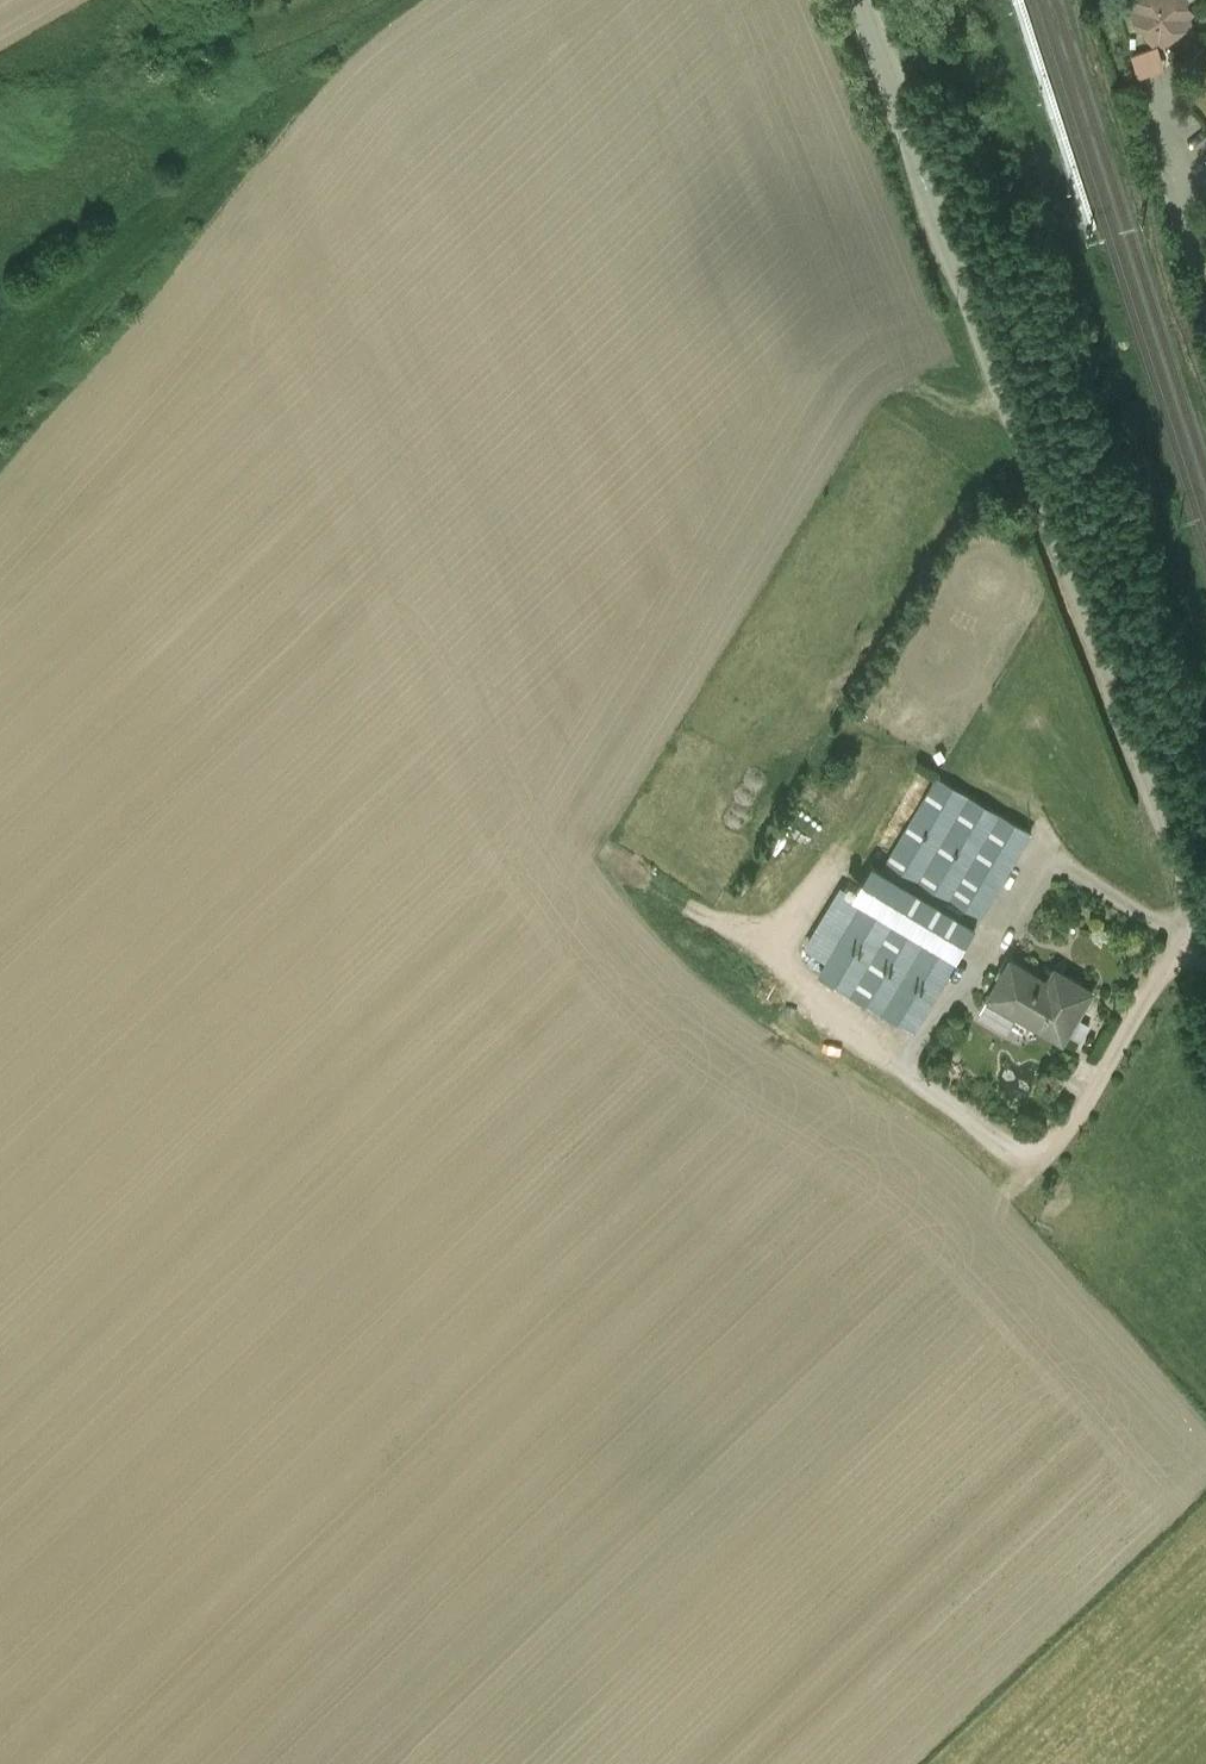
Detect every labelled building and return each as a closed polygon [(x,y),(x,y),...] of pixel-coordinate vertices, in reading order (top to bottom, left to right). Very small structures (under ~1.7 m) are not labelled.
[(1139,4),(1133,9),(1154,36),(1160,32),(1164,38),(1192,17),(1187,11),(1193,6),(1188,0),(1136,0),(1139,4)] [(1032,823),(918,754),(862,850),(874,857),(975,917),(1032,823)] [(975,917),(874,857),(857,886),(867,892),(958,946),(959,947),(976,918),(975,917)] [(958,946),(867,892),(822,967),(913,1021),(958,946)] [(1094,981),(1057,959),(1049,972),(1013,950),(990,988),(1064,1032),(1094,981)]
